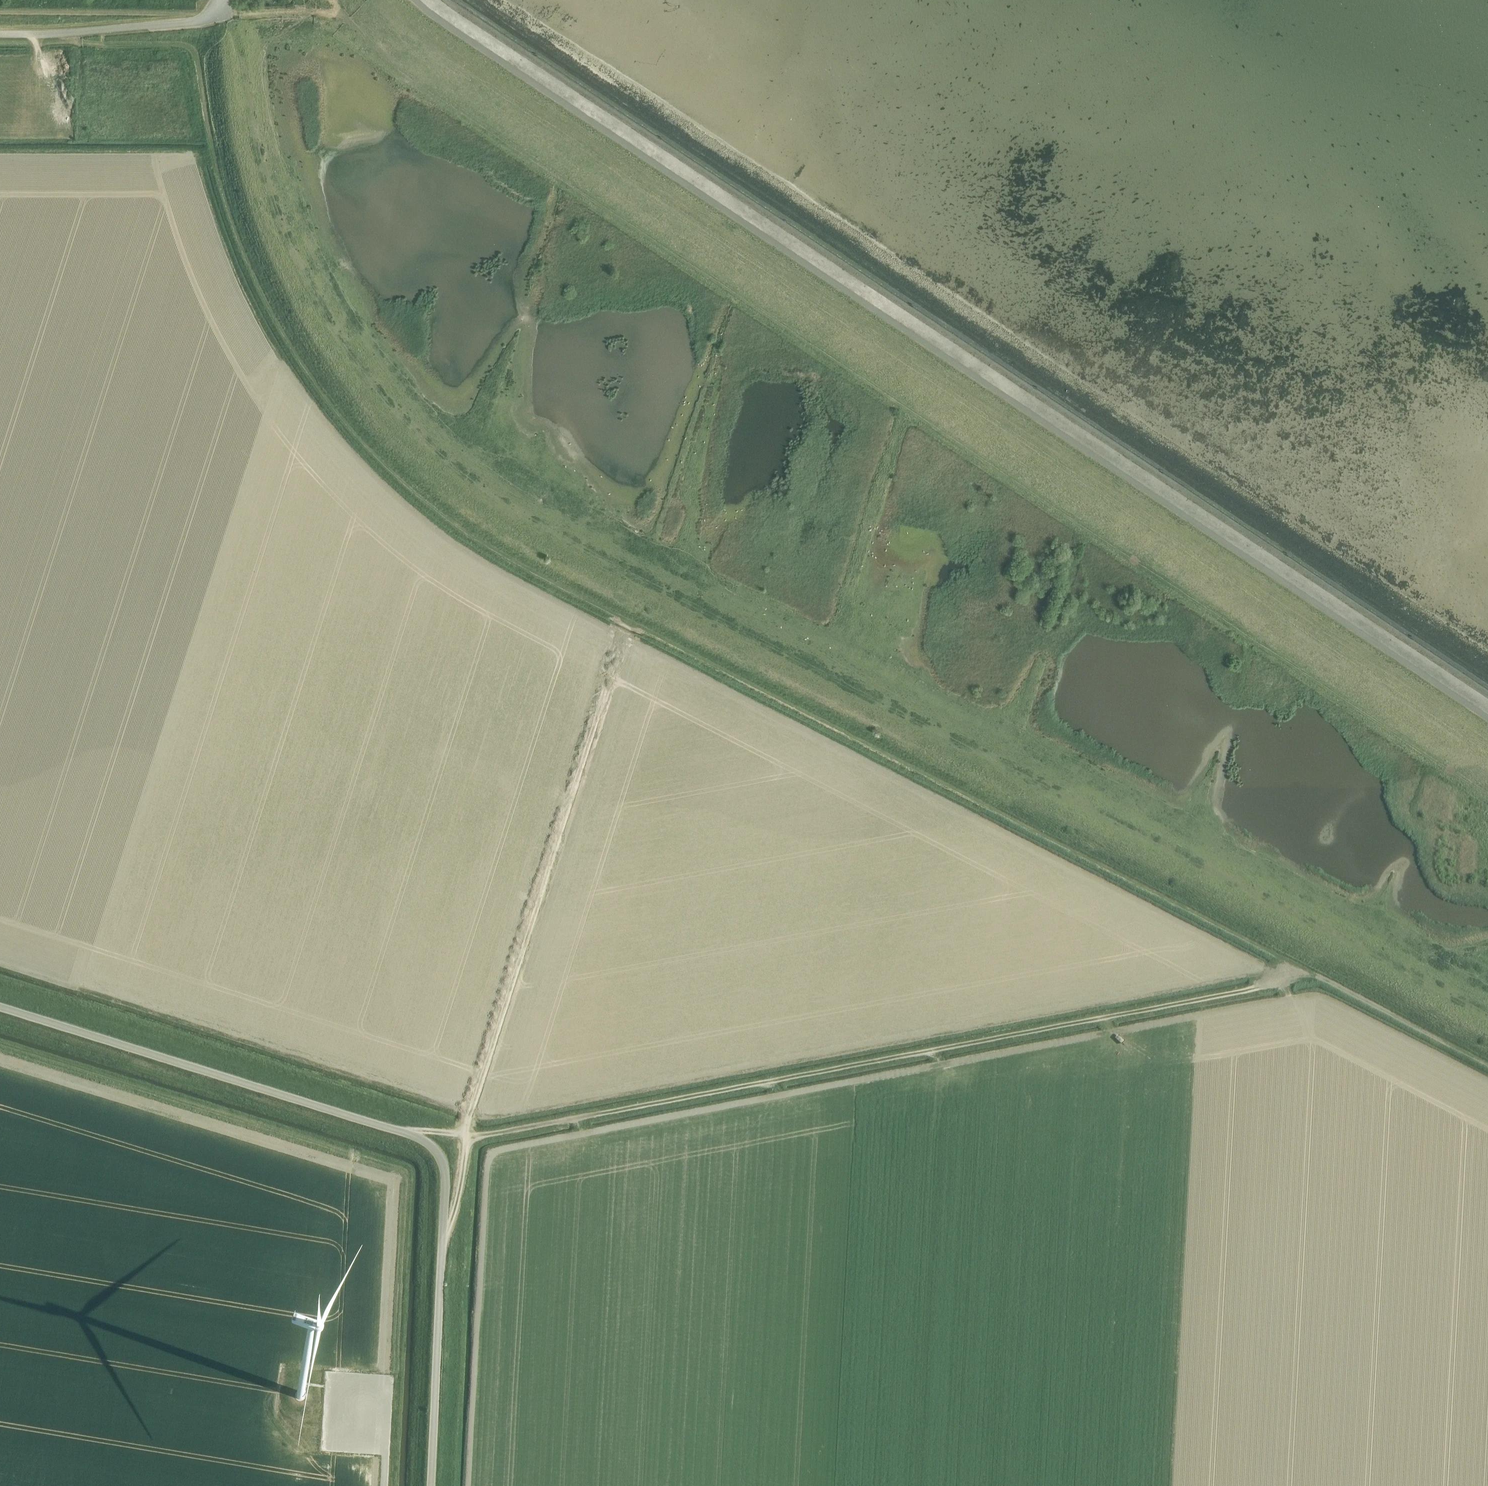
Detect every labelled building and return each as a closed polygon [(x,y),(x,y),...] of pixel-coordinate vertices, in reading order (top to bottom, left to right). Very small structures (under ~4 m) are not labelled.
[(296,1393),(296,1394),(295,1395),(295,1396),(295,1397),(296,1398),(296,1399),(297,1399),(297,1400),(298,1400),(299,1401),(300,1401),(301,1401),(302,1400),(303,1400),(304,1399),(304,1398),(305,1397),(305,1396),(305,1395),(304,1394),(304,1393),(303,1393),(303,1392),(302,1392),(301,1391),(300,1391),(299,1391),(298,1392),(297,1392),(297,1393),(296,1393)]
